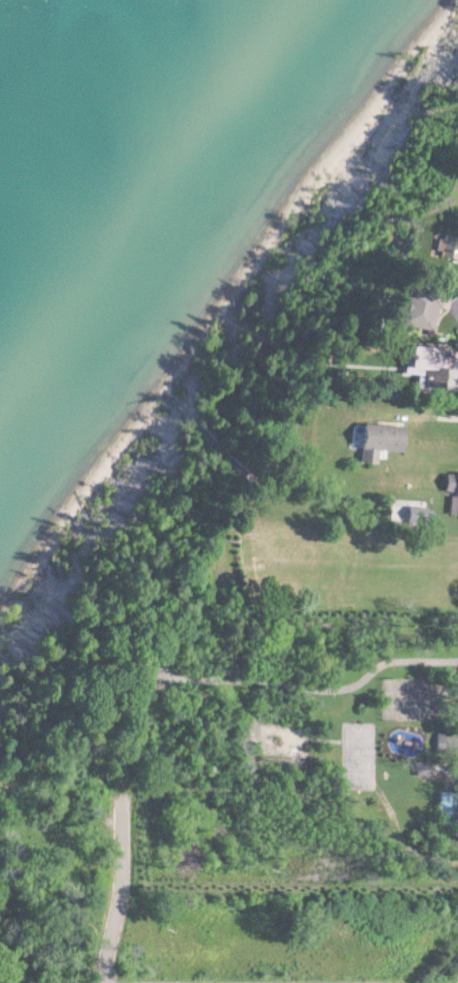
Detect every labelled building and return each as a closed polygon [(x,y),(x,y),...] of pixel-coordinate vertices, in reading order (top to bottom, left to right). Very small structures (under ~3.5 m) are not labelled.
[(455,261),(457,238),(433,236),(430,258),(455,261)] [(429,331),(434,299),(401,294),(396,326),(429,331)] [(397,374),(412,375),(411,387),(435,388),(435,360),(427,360),(427,347),(398,346),(397,374)] [(355,463),(374,464),(374,451),(395,452),(396,426),(356,425),(355,463)] [(457,516),(457,474),(441,473),(440,493),(447,493),(445,515),(457,516)] [(425,510),(403,507),(401,522),(423,525),(425,510)] [(457,756),(457,737),(436,731),(431,750),(457,756)]
